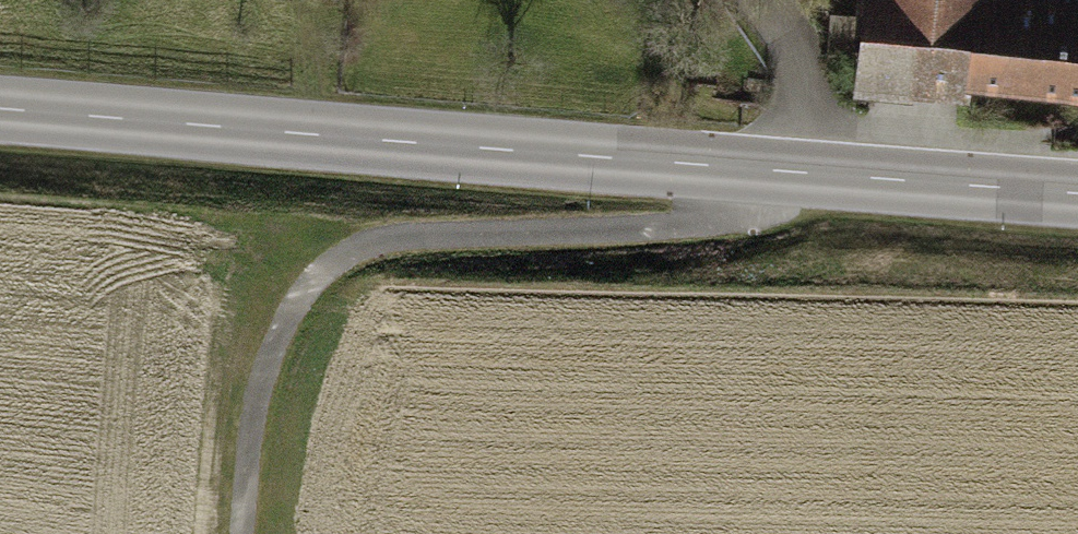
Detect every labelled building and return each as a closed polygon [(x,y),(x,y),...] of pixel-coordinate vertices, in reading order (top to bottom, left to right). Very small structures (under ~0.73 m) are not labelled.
[(1077,89),(1077,0),(861,0),(852,81),(963,93),(964,76),(1077,89)]
